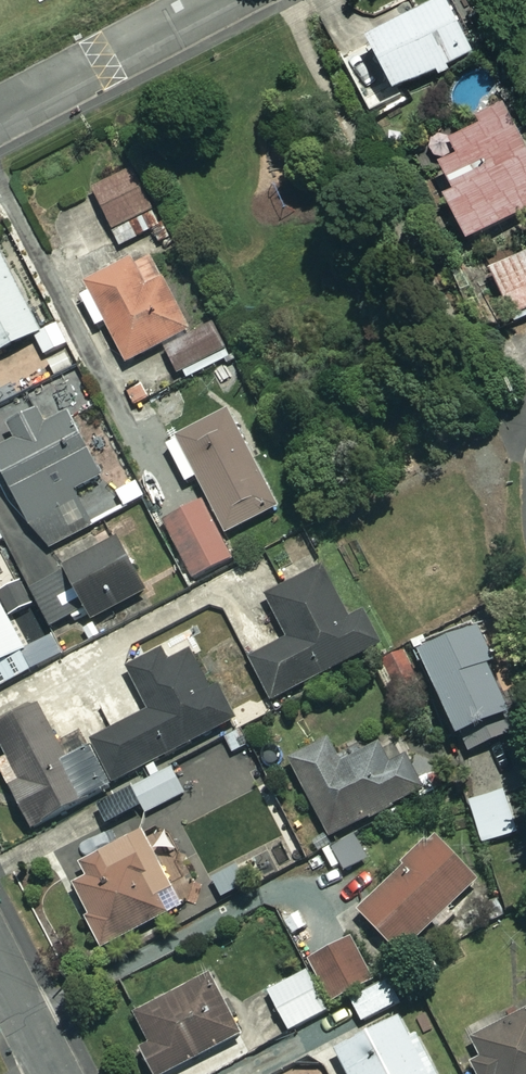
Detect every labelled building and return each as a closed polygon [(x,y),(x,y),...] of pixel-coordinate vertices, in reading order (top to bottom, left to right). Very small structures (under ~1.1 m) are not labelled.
[(475,56),(449,2),(369,42),(396,95),(475,56)] [(504,107),(430,144),(454,193),(446,197),(468,242),(525,213),(525,150),(504,107)] [(170,240),(131,170),(93,191),(123,247),(153,230),(161,245),(170,240)] [(164,345),(192,334),(149,252),(77,289),(97,328),(106,324),(126,364),(164,345)] [(0,253),(0,353),(40,333),(0,253)] [(492,270),(511,317),(525,311),(525,257),(492,270)] [(192,334),(164,345),(183,382),(210,368),(222,391),(242,381),(212,323),(192,334)] [(70,346),(58,325),(35,338),(47,359),(70,346)] [(227,411),(177,438),(178,441),(169,446),(188,483),(198,478),(228,535),(278,509),(227,411)] [(37,413),(9,428),(17,442),(0,451),(0,466),(46,551),(93,526),(74,491),(102,476),(69,416),(45,429),(37,413)] [(233,558),(202,502),(164,523),(195,579),(233,558)] [(2,526),(0,527),(0,571),(10,569),(2,526)] [(145,595),(119,542),(66,569),(92,621),(145,595)] [(348,620),(323,570),(267,598),(288,641),(250,660),(271,702),(383,645),(366,611),(348,620)] [(0,601),(0,665),(27,651),(0,601)] [(50,635),(36,607),(19,616),(32,643),(50,635)] [(497,663),(481,628),(422,655),(468,755),(518,731),(488,667),(497,663)] [(62,654),(52,637),(29,651),(39,668),(62,654)] [(92,743),(112,786),(232,722),(194,649),(169,663),(163,652),(126,672),(148,713),(92,743)] [(419,689),(406,653),(376,664),(389,700),(419,689)] [(92,743),(65,757),(39,708),(0,729),(0,744),(8,758),(0,762),(0,769),(32,829),(112,786),(92,743)] [(423,792),(396,734),(341,759),(334,743),(293,762),(328,836),(423,792)] [(517,832),(504,790),(469,801),(482,842),(517,832)] [(113,948),(181,913),(152,856),(183,841),(172,820),(73,870),(113,948)] [(478,882),(437,838),(358,911),(399,955),(478,882)] [(372,979),(351,941),(318,959),(339,997),(372,979)] [(208,974),(133,1012),(150,1045),(141,1049),(153,1073),(168,1073),(240,1037),(208,974)] [(320,1015),(298,976),(269,993),(290,1032),(320,1015)] [(401,1000),(388,980),(352,1002),(365,1022),(401,1000)] [(473,1042),(482,1059),(472,1064),(477,1073),(525,1073),(525,1015),(473,1042)] [(407,1016),(336,1052),(348,1073),(437,1073),(407,1016)]
